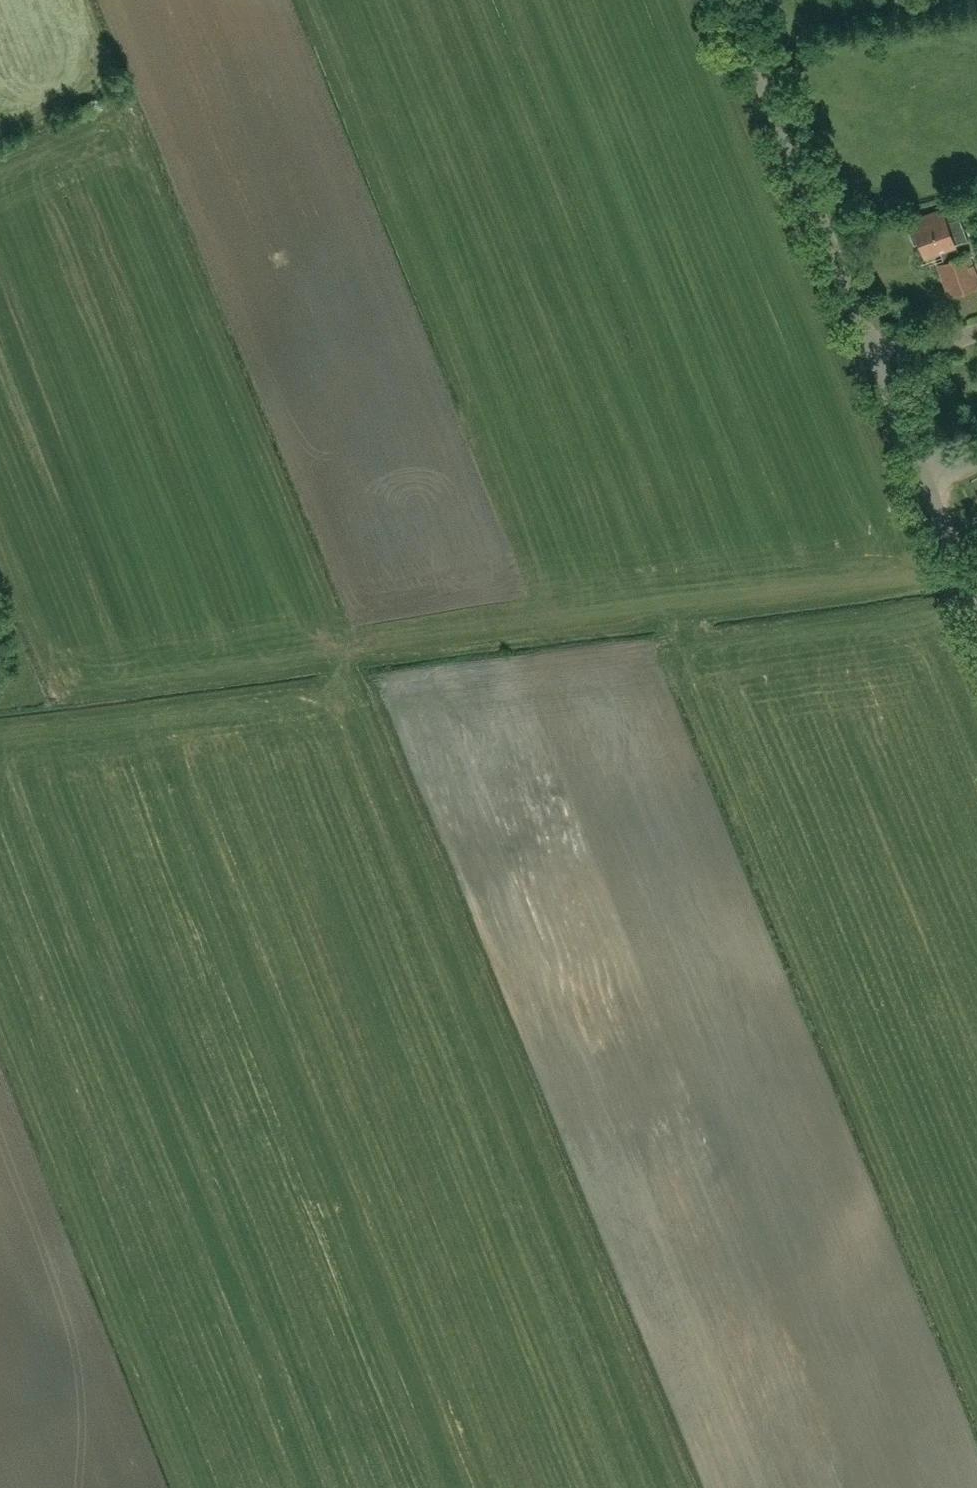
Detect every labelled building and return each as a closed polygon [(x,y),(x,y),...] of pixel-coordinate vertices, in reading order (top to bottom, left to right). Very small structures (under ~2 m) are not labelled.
[(918,225),(916,226),(917,229),(911,231),(916,243),(922,241),(927,254),(942,249),(947,261),(940,264),(952,295),(951,295),(952,296),(976,286),(976,270),(975,265),(976,265),(971,251),(961,255),(957,243),(969,238),(957,206),(944,211),(943,208),(916,219),(918,225)]
